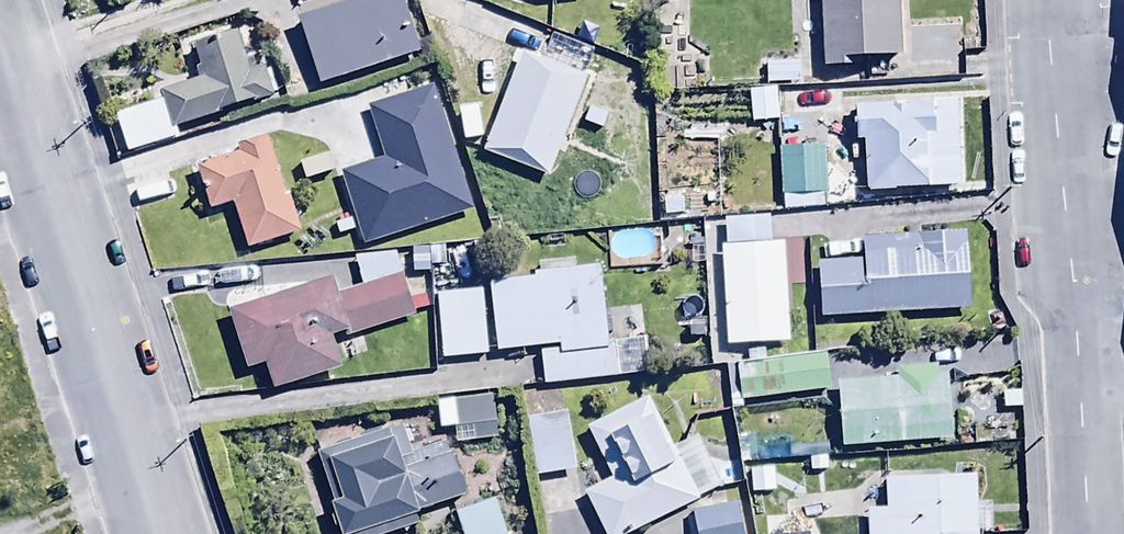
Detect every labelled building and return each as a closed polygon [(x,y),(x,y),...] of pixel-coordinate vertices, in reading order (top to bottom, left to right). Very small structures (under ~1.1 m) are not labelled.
[(299,23),(321,86),(418,52),(401,3),(379,11),(375,0),(370,0),(299,23)] [(823,72),(900,69),(898,0),(821,0),(823,72)] [(181,141),(178,132),(273,98),(264,71),(250,76),(236,36),(193,51),(204,81),(161,97),(164,103),(114,120),(129,160),(181,141)] [(550,38),(540,64),(523,57),(483,156),(549,182),(588,83),(584,81),(594,55),(550,38)] [(801,121),(801,145),(831,145),(830,120),(841,120),(841,87),(802,88),(801,64),(765,65),(765,89),(781,88),(782,121),(801,121)] [(864,144),(866,198),(959,195),(955,106),(854,110),(855,145),(864,144)] [(212,214),(231,207),(249,254),(299,235),(265,145),(239,155),(240,158),(197,175),(212,214)] [(346,158),(311,168),(320,202),(355,192),(346,158)] [(444,192),(436,195),(450,241),(481,232),(467,186),(456,189),(454,183),(442,186),(444,192)] [(770,221),(722,223),(728,350),(788,347),(783,248),(772,248),(770,221)] [(966,236),(863,241),(864,266),(816,268),(819,322),(971,314),(966,236)] [(340,373),(330,345),(413,318),(392,256),(353,260),(364,292),(338,301),(333,284),(229,318),(247,373),(266,367),(275,395),(340,373)] [(488,286),(495,356),(540,352),(544,388),(649,378),(642,306),(603,311),(599,268),(534,274),(534,281),(488,286)] [(488,357),(481,295),(435,300),(441,362),(488,357)] [(737,365),(741,404),(829,396),(825,357),(737,365)] [(936,370),(897,373),(897,384),(836,388),(840,451),(952,444),(947,377),(936,378),(936,370)] [(500,398),(454,404),(459,446),(505,440),(500,398)] [(584,497),(603,533),(643,533),(698,505),(646,404),(587,434),(612,483),(584,497)] [(566,410),(524,418),(536,480),(578,471),(566,410)] [(331,510),(339,533),(384,533),(421,521),(419,514),(464,498),(446,448),(413,460),(402,428),(317,458),(334,509),(331,510)] [(867,514),(867,533),(977,533),(975,482),(886,484),(887,514),(867,514)] [(728,515),(704,518),(706,533),(766,533),(760,485),(725,490),(728,515)] [(453,516),(460,533),(505,533),(492,501),(453,516)]
